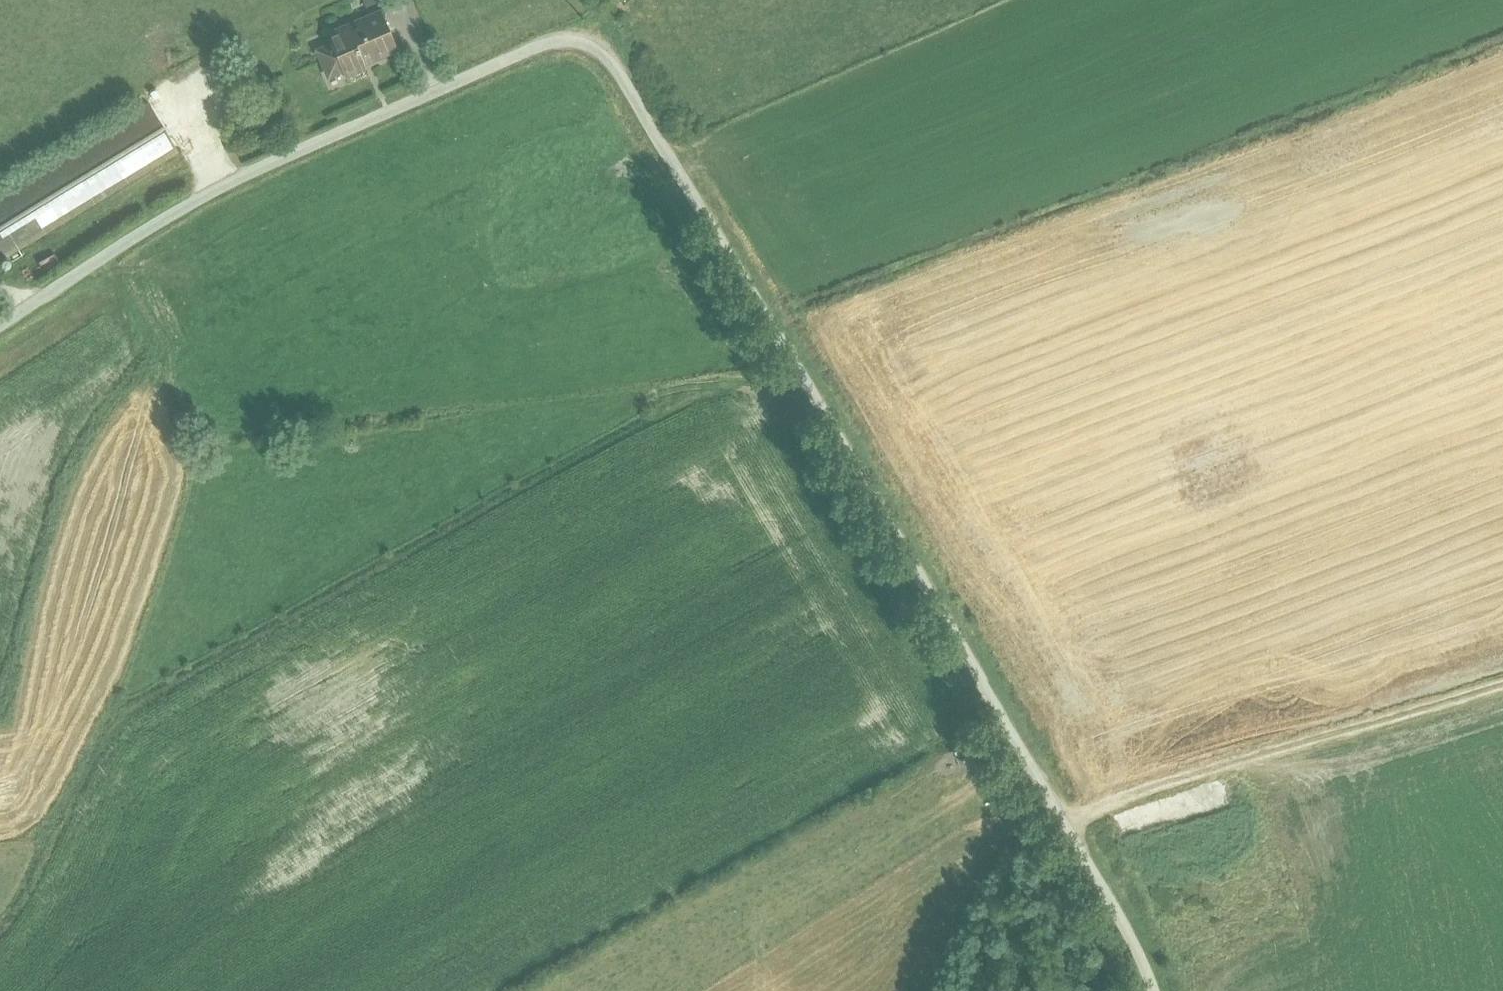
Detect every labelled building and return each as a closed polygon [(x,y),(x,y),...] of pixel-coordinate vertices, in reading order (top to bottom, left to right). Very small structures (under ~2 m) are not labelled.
[(398,48),(380,8),(326,31),(330,41),(316,47),(328,76),(342,70),(345,75),(366,67),(363,61),(371,58),(372,59),(398,48)] [(0,192),(0,256),(6,252),(17,246),(177,147),(149,101),(0,192)] [(17,246),(6,252),(12,262),(23,256),(17,246)]
